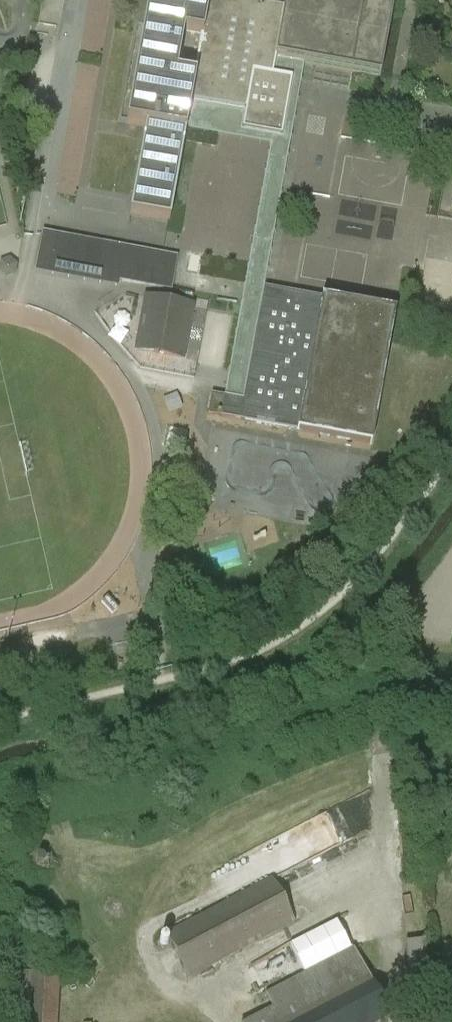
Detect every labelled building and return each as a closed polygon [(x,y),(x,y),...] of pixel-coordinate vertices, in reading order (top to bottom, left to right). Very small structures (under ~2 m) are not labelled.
[(126,124),(145,128),(129,214),(170,221),(191,102),(245,108),(242,128),(282,134),(292,79),(272,75),(275,58),(380,78),(394,0),(285,0),(283,9),(266,6),(267,0),(265,0),(148,0),(126,124)] [(69,124),(63,192),(81,194),(86,135),(81,134),(82,125),(69,124)] [(178,258),(42,233),(36,265),(172,291),(178,258)] [(6,279),(16,276),(17,266),(10,259),(0,263),(0,274),(6,279)] [(395,312),(264,289),(244,401),(224,398),(220,418),(371,446),(395,312)] [(191,308),(146,299),(137,352),(182,360),(191,308)] [(271,881),(164,938),(185,978),(292,921),(271,881)] [(163,950),(163,948),(163,945),(161,943),(159,942),(156,941),(154,942),(152,943),(151,946),(150,948),(151,950),(152,953),(154,954),(157,954),(159,954),(161,952),(163,950)] [(427,941),(414,942),(415,970),(429,969),(427,941)] [(252,1021),(380,1021),(388,1018),(360,965),(252,1021)] [(11,975),(9,1021),(54,1021),(57,977),(11,975)]
